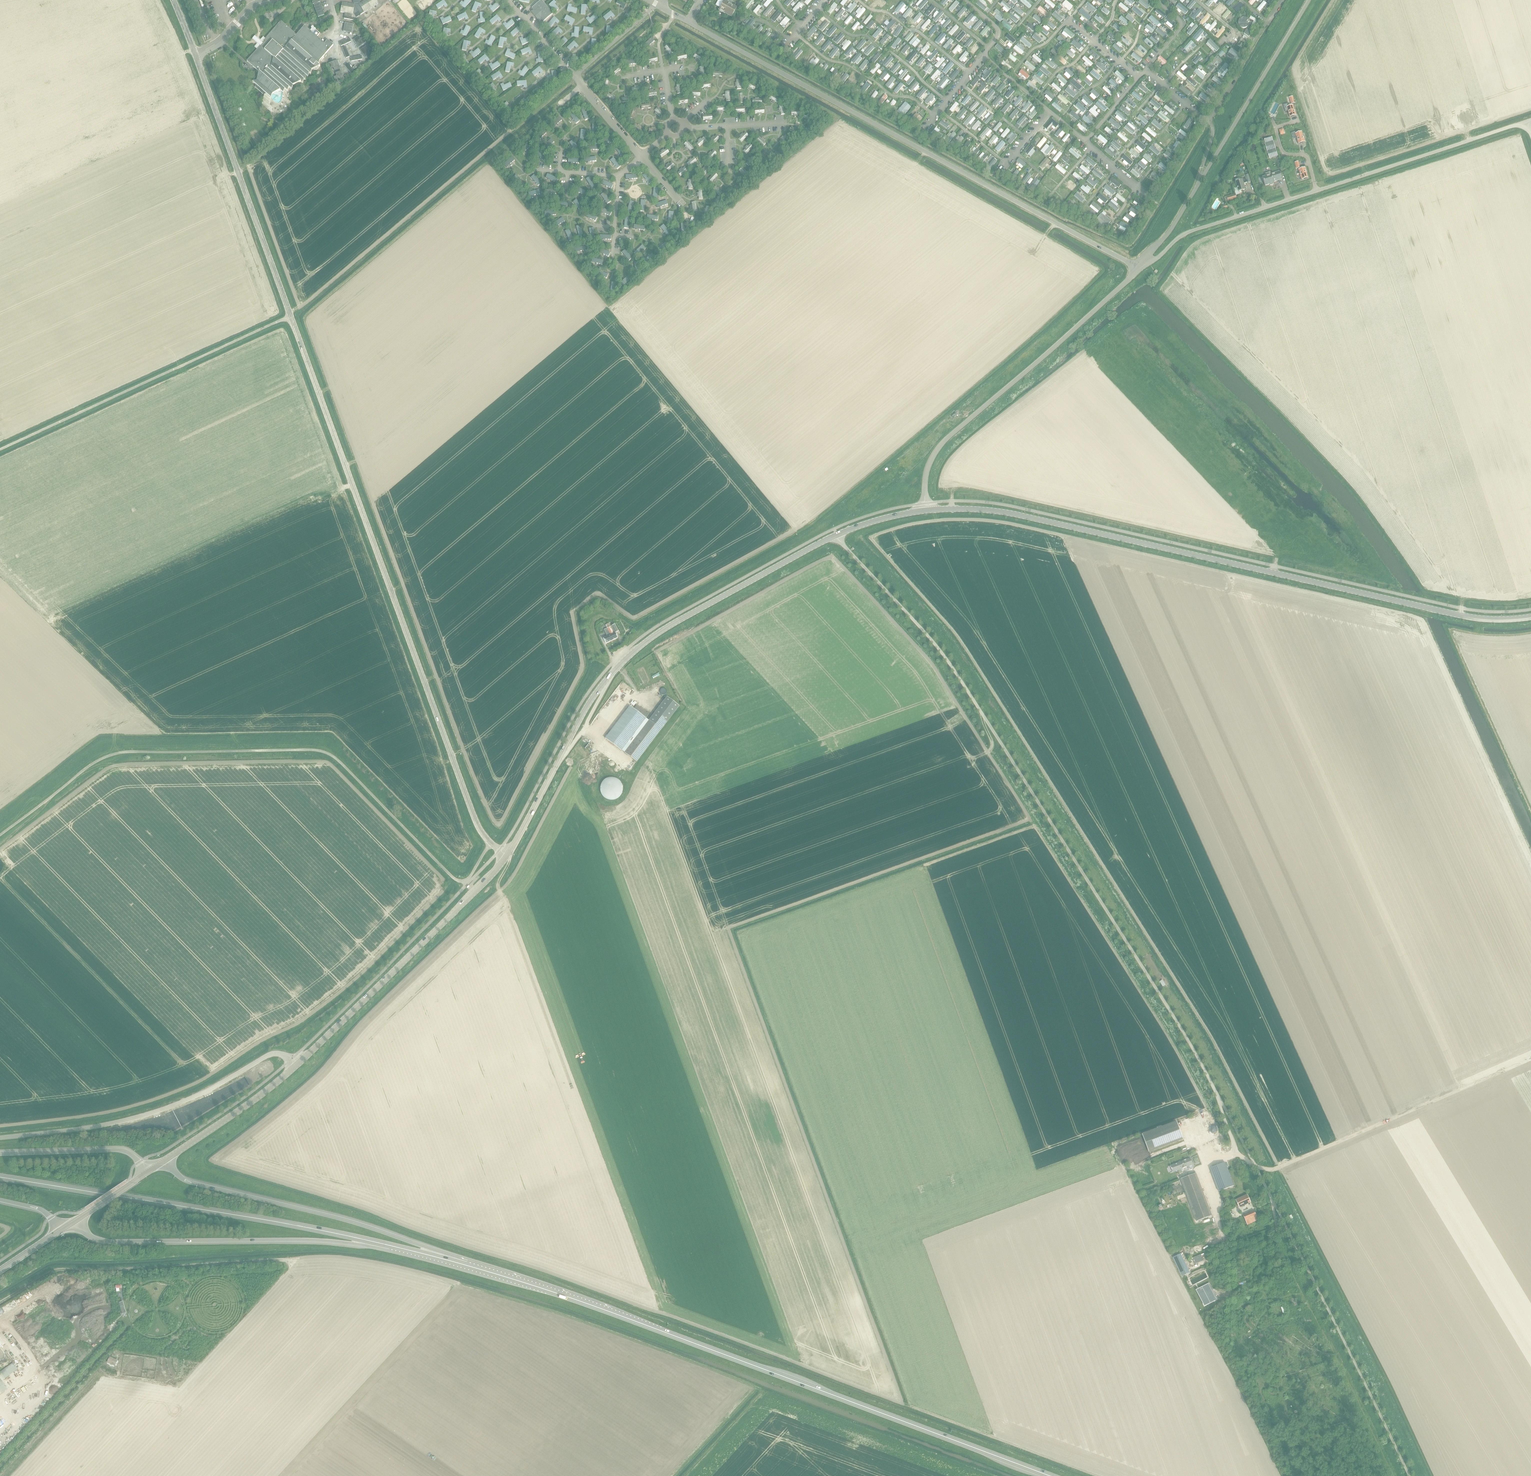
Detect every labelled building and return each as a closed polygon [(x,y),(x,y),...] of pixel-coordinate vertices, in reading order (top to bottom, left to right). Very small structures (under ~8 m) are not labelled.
[(318,17),(324,15),(320,3),(318,4),(318,3),(320,2),(319,0),(316,0),(312,1),(313,4),(315,4),(315,5),(314,5),(318,17)] [(359,4),(355,5),(342,2),(340,12),(345,13),(344,18),(356,21),(356,18),(360,15),(378,3),(376,0),(366,0),(359,4)] [(448,6),(444,0),(436,6),(438,10),(443,6),(445,8),(448,6)] [(465,9),(471,1),(469,0),(466,0),(463,3),(461,2),(459,5),(465,9)] [(542,0),(541,0),(531,8),(533,10),(531,12),(539,21),(541,19),(543,22),(553,13),(542,0)] [(555,13),(559,9),(555,4),(557,2),(555,0),(552,0),(547,4),(555,13)] [(623,0),(616,0),(615,3),(621,5),(620,8),(624,10),(628,2),(623,0)] [(736,7),(732,5),(733,2),(729,0),(727,4),(723,2),(724,1),(722,0),(719,0),(717,3),(718,4),(717,6),(720,7),(719,10),(724,13),(725,11),(732,15),(736,7)] [(752,0),(750,0),(744,7),(747,10),(754,2),(752,0)] [(773,0),(769,0),(764,6),(766,8),(773,1),(773,0)] [(926,0),(925,0),(918,8),(920,10),(928,2),(926,0)] [(1024,0),(1022,0),(1020,2),(1029,9),(1031,6),(1024,0)] [(1048,0),(1047,0),(1045,3),(1053,9),(1055,6),(1048,0)] [(1142,0),(1140,0),(1138,3),(1147,10),(1150,7),(1142,0)] [(959,4),(956,1),(949,10),(952,12),(959,4)] [(987,8),(978,1),(976,4),(984,11),(987,8)] [(1073,7),(1066,1),(1064,4),(1071,9),(1073,7)] [(1196,3),(1193,1),(1187,7),(1190,10),(1196,3)] [(482,5),(475,2),(472,11),(476,13),(478,7),(481,8),(482,5)] [(1011,8),(1003,2),(1001,5),(1008,12),(1011,8)] [(1267,4),(1264,2),(1257,10),(1260,12),(1267,4)] [(488,8),(493,13),(500,6),(497,3),(492,7),(490,5),(488,8)] [(566,12),(577,14),(578,9),(572,7),(572,4),(568,3),(566,12)] [(802,5),(799,3),(793,11),(795,13),(802,5)] [(837,6),(834,3),(827,12),(830,14),(837,6)] [(857,5),(854,3),(848,11),(851,13),(857,5)] [(905,5),(902,3),(895,11),(898,14),(905,5)] [(1096,10),(1089,3),(1086,6),(1094,13),(1096,10)] [(1129,10),(1121,3),(1118,6),(1126,13),(1129,10)] [(581,4),(580,15),(585,16),(586,9),(589,9),(589,4),(581,4)] [(1188,12),(1179,4),(1176,8),(1185,15),(1188,12)] [(1223,6),(1220,4),(1215,10),(1217,12),(1223,6)] [(1238,14),(1244,7),(1241,4),(1235,11),(1238,14)] [(761,7),(758,5),(753,12),(755,14),(761,7)] [(774,8),(771,5),(763,15),(766,17),(774,8)] [(936,8),(933,6),(926,15),(929,17),(936,8)] [(1024,13),(1016,7),(1013,10),(1021,16),(1024,13)] [(1048,13),(1040,7),(1037,10),(1045,17),(1048,13)] [(1144,15),(1135,7),(1132,10),(1141,18),(1144,15)] [(630,21),(636,11),(632,8),(628,14),(626,12),(623,17),(630,21)] [(866,11),(863,8),(856,17),(859,19),(866,11)] [(913,11),(910,8),(903,17),(906,19),(913,11)] [(967,10),(964,8),(957,16),(960,18),(967,10)] [(1167,15),(1158,8),(1155,11),(1164,18),(1167,15)] [(1003,15),(996,9),(994,12),(1000,18),(1003,15)] [(1091,18),(1081,9),(1079,13),(1089,21),(1091,18)] [(610,10),(601,17),(605,21),(610,17),(612,19),(616,16),(610,10)] [(845,12),(842,10),(835,18),(838,21),(845,12)] [(1202,12),(1198,10),(1191,18),(1194,20),(1202,12)] [(1231,13),(1228,10),(1222,17),(1225,20),(1231,13)] [(437,12),(430,11),(428,20),(433,21),(434,15),(436,15),(437,12)] [(782,14),(778,12),(771,20),(775,23),(782,14)] [(944,14),(941,12),(933,20),(936,23),(944,14)] [(1063,19),(1054,12),(1052,15),(1061,23),(1063,19)] [(469,19),(466,13),(457,17),(459,21),(465,19),(466,21),(469,19)] [(590,25),(598,17),(595,13),(590,18),(588,15),(584,18),(590,25)] [(923,16),(920,13),(913,22),(916,24),(923,16)] [(575,20),(565,14),(563,18),(568,22),(567,24),(571,27),(575,20)] [(974,16),(972,14),(964,23),(967,25),(974,16)] [(1018,20),(1010,14),(1008,17),(1015,24),(1018,20)] [(501,21),(497,15),(489,22),(493,25),(497,21),(499,23),(501,21)] [(554,15),(547,24),(551,28),(555,23),(557,25),(561,21),(554,15)] [(873,17),(871,15),(864,23),(866,25),(873,17)] [(1041,20),(1035,15),(1033,18),(1039,23),(1041,20)] [(1103,21),(1097,15),(1094,19),(1101,24),(1103,21)] [(1135,20),(1128,15),(1126,18),(1133,23),(1135,20)] [(1210,17),(1207,15),(1200,23),(1202,26),(1210,17)] [(1129,23),(1121,16),(1119,20),(1127,26),(1129,23)] [(1160,24),(1151,16),(1149,20),(1157,27),(1160,24)] [(1254,21),(1252,24),(1255,26),(1259,20),(1251,16),(1249,18),(1254,21)] [(440,19),(443,25),(452,21),(451,20),(449,17),(444,20),(443,17),(440,19)] [(790,21),(786,17),(779,25),(782,27),(783,25),(785,27),(790,21)] [(1176,23),(1168,17),(1165,20),(1173,27),(1176,23)] [(1247,19),(1246,18),(1245,17),(1243,17),(1242,17),(1241,18),(1240,19),(1239,20),(1239,21),(1238,22),(1238,23),(1238,24),(1239,25),(1239,26),(1240,26),(1240,27),(1241,28),(1242,28),(1243,28),(1244,28),(1245,28),(1246,27),(1247,27),(1248,26),(1248,25),(1249,24),(1249,23),(1249,22),(1249,21),(1248,20),(1248,19),(1247,19)] [(951,21),(948,19),(941,28),(944,30),(951,21)] [(755,23),(752,20),(745,29),(748,31),(755,23)] [(983,23),(980,20),(973,29),(976,31),(983,23)] [(312,29),(310,31),(304,26),(296,35),(281,21),(265,39),(263,38),(261,41),(258,38),(255,42),(258,44),(255,47),(257,49),(247,61),(259,72),(257,80),(252,82),(255,85),(255,87),(264,95),(262,103),(271,111),(272,107),(269,104),(271,98),(272,93),(280,90),(283,93),(284,88),(287,91),(288,87),(291,89),(293,85),(301,82),(302,83),(303,79),(305,80),(306,76),(308,77),(309,73),(310,74),(311,70),(320,66),(318,65),(319,61),(333,45),(328,40),(324,43),(317,37),(320,33),(316,30),(316,29),(315,29),(314,29),(314,28),(314,27),(313,27),(312,27),(311,27),(311,28),(311,29),(312,29)] [(503,25),(507,30),(515,24),(512,21),(507,25),(505,23),(503,25)] [(829,24),(826,21),(819,30),(822,32),(829,24)] [(875,24),(872,21),(866,28),(869,30),(875,24)] [(896,24),(893,21),(885,29),(888,32),(896,24)] [(930,23),(928,21),(922,28),(924,30),(930,23)] [(1056,27),(1048,21),(1045,24),(1053,30),(1056,27)] [(860,24),(857,22),(852,29),(854,31),(860,24)] [(1012,28),(1004,22),(1001,25),(1009,31),(1012,28)] [(1217,24),(1214,22),(1207,30),(1210,32),(1217,24)] [(1097,30),(1089,23),(1087,26),(1095,33),(1097,30)] [(1036,29),(1029,24),(1027,27),(1034,33),(1036,29)] [(1123,31),(1115,24),(1113,27),(1121,34),(1123,31)] [(1190,36),(1198,27),(1194,24),(1187,33),(1190,36)] [(557,25),(549,33),(553,37),(557,33),(560,35),(563,32),(557,25)] [(593,27),(582,25),(581,31),(588,32),(587,35),(592,35),(593,27)] [(959,28),(956,25),(949,34),(952,36),(959,28)] [(460,34),(466,37),(470,28),(466,26),(463,32),(461,31),(460,34)] [(578,38),(579,27),(574,26),(573,33),(570,32),(570,37),(578,38)] [(605,34),(616,35),(617,30),(610,29),(611,26),(606,26),(605,34)] [(763,29),(760,26),(754,33),(757,36),(763,29)] [(938,29),(935,26),(929,34),(932,36),(938,29)] [(1154,31),(1147,26),(1145,28),(1152,34),(1154,31)] [(522,33),(518,27),(510,34),(514,37),(518,33),(520,35),(522,33)] [(837,30),(834,27),(827,36),(830,38),(837,30)] [(903,29),(900,27),(894,36),(897,38),(903,29)] [(990,29),(987,27),(980,35),(983,38),(990,29)] [(1049,33),(1042,27),(1040,30),(1047,36),(1049,33)] [(451,30),(444,28),(442,38),(446,39),(448,33),(450,33),(451,30)] [(486,32),(479,28),(474,37),(478,39),(482,34),(484,35),(486,32)] [(817,30),(813,28),(806,37),(809,40),(817,30)] [(883,31),(880,28),(873,37),(876,39),(883,31)] [(1225,31),(1222,28),(1215,36),(1218,39),(1225,31)] [(330,36),(332,38),(339,32),(336,29),(330,36)] [(1075,36),(1066,29),(1063,32),(1072,39),(1075,36)] [(1168,36),(1159,29),(1157,32),(1165,39),(1168,36)] [(1196,42),(1204,32),(1200,29),(1192,39),(1196,42)] [(771,35),(768,32),(761,39),(764,42),(771,35)] [(966,35),(963,32),(956,41),(959,43),(966,35)] [(914,35),(911,33),(905,40),(908,42),(914,35)] [(946,36),(943,33),(936,42),(939,44),(946,36)] [(1117,38),(1110,33),(1107,36),(1114,41),(1117,38)] [(845,36),(842,34),(835,42),(838,45),(845,36)] [(1042,40),(1035,34),(1032,38),(1040,44),(1042,40)] [(1182,41),(1183,42),(1185,40),(1179,34),(1175,37),(1178,40),(1177,41),(1179,43),(1182,41)] [(824,37),(821,35),(814,43),(817,46),(824,37)] [(890,37),(887,35),(880,43),(883,46),(890,37)] [(1016,41),(1008,35),(1005,38),(1013,45),(1016,41)] [(485,44),(491,47),(496,38),(491,36),(489,42),(486,41),(485,44)] [(560,48),(568,40),(564,36),(560,40),(557,38),(554,42),(560,48)] [(1068,43),(1059,36),(1057,39),(1066,46),(1068,43)] [(1249,39),(1244,36),(1237,45),(1242,49),(1249,39)] [(779,40),(776,37),(769,45),(772,48),(779,40)] [(921,42),(915,37),(909,44),(915,49),(921,42)] [(1158,42),(1152,37),(1150,39),(1156,45),(1158,42)] [(507,39),(500,38),(498,47),(503,48),(504,42),(506,43),(507,39)] [(595,50),(597,39),(591,38),(590,45),(587,44),(587,49),(595,50)] [(655,41),(651,38),(642,46),(645,49),(655,41)] [(1032,46),(1022,38),(1020,41),(1029,49),(1032,46)] [(574,39),(565,47),(569,51),(574,47),(576,49),(579,45),(574,39)] [(901,41),(898,39),(891,47),(894,50),(901,41)] [(953,41),(950,39),(943,47),(946,50),(953,41)] [(974,42),(971,39),(964,47),(967,49),(974,42)] [(357,49),(353,52),(362,63),(373,54),(370,50),(374,47),(368,40),(363,44),(360,41),(354,46),(357,49)] [(866,42),(863,40),(856,48),(859,51),(866,42)] [(1153,45),(1147,40),(1144,43),(1150,48),(1153,45)] [(1217,52),(1220,49),(1210,40),(1207,43),(1217,52)] [(468,42),(464,41),(462,50),(466,51),(468,45),(470,46),(471,43),(468,42)] [(831,44),(829,41),(821,50),(824,52),(831,44)] [(851,44),(849,41),(842,49),(845,51),(851,44)] [(1082,47),(1074,41),(1071,44),(1079,50),(1082,47)] [(1194,44),(1191,41),(1184,49),(1187,51),(1194,44)] [(1175,51),(1177,48),(1169,43),(1167,46),(1175,51)] [(674,52),(668,44),(665,47),(671,55),(674,52)] [(1123,51),(1115,44),(1113,47),(1120,54),(1123,51)] [(930,48),(927,45),(921,53),(923,55),(930,48)] [(961,47),(958,45),(952,52),(955,55),(961,47)] [(1006,52),(998,45),(995,48),(1004,56),(1006,52)] [(875,48),(872,46),(864,54),(867,56),(875,48)] [(910,48),(907,46),(901,53),(904,55),(910,48)] [(1024,52),(1016,46),(1013,49),(1021,56),(1024,52)] [(532,54),(529,47),(520,51),(522,56),(528,53),(529,55),(532,54)] [(854,49),(851,47),(845,54),(848,57),(854,49)] [(974,56),(980,48),(978,47),(977,48),(975,47),(970,52),(974,56)] [(839,50),(836,48),(829,57),(832,59),(839,50)] [(469,53),(473,59),(481,53),(478,49),(473,53),(472,51),(469,53)] [(803,52),(800,49),(793,58),(796,60),(803,52)] [(1241,55),(1231,49),(1228,53),(1235,58),(1233,61),(1236,63),(1241,55)] [(508,50),(505,56),(514,60),(516,56),(510,53),(511,51),(508,50)] [(802,58),(805,60),(811,52),(808,50),(802,58)] [(1075,55),(1068,50),(1065,53),(1073,59),(1075,55)] [(938,53),(935,51),(928,59),(931,62),(938,53)] [(1100,57),(1092,51),(1090,54),(1098,60),(1100,57)] [(917,54),(914,52),(907,61),(910,64),(917,54)] [(969,54),(966,52),(959,60),(962,63),(969,54)] [(703,58),(695,53),(693,57),(701,62),(703,58)] [(861,56),(858,53),(851,62),(854,64),(861,56)] [(881,55),(878,53),(871,61),(874,64),(881,55)] [(1142,60),(1134,53),(1131,56),(1139,63),(1142,60)] [(571,63),(582,64),(583,59),(576,58),(577,55),(572,54),(571,63)] [(1016,60),(1010,54),(1008,57),(1014,62),(1016,60)] [(464,55),(459,59),(465,67),(469,64),(465,59),(467,57),(464,55)] [(489,61),(485,55),(477,61),(480,65),(485,61),(487,63),(489,61)] [(1042,62),(1034,55),(1032,58),(1040,64),(1042,62)] [(1067,62),(1060,56),(1057,59),(1064,65),(1067,62)] [(1167,62),(1160,56),(1157,60),(1165,66),(1167,62)] [(1196,66),(1202,59),(1199,56),(1193,63),(1196,66)] [(1220,64),(1223,61),(1216,56),(1210,64),(1213,66),(1217,62),(1220,64)] [(894,60),(890,57),(883,65),(886,68),(894,60)] [(1093,65),(1085,57),(1082,59),(1091,67),(1093,65)] [(1176,65),(1178,63),(1171,57),(1169,60),(1176,65)] [(925,60),(922,58),(916,65),(919,67),(925,60)] [(945,60),(942,58),(935,66),(938,69),(945,60)] [(819,61),(816,59),(810,67),(813,69),(819,61)] [(1055,66),(1047,59),(1045,63),(1053,69),(1055,66)] [(869,63),(866,61),(859,68),(862,71),(869,63)] [(1011,68),(1003,61),(1001,64),(1008,71),(1011,68)] [(1036,69),(1027,61),(1024,64),(1034,72),(1036,69)] [(488,65),(492,71),(500,66),(498,62),(493,65),(491,63),(488,65)] [(514,64),(507,63),(505,72),(510,73),(511,67),(513,67),(514,64)] [(901,66),(898,63),(891,72),(894,74),(901,66)] [(954,65),(951,63),(943,72),(946,75),(954,65)] [(1106,69),(1098,63),(1096,66),(1104,72),(1106,69)] [(828,66),(825,64),(820,73),(823,75),(828,66)] [(880,67),(877,64),(870,73),(873,75),(880,67)] [(1229,66),(1225,64),(1218,73),(1221,76),(1229,66)] [(1186,76),(1192,69),(1188,66),(1182,73),(1186,76)] [(518,74),(524,78),(529,70),(525,67),(522,72),(520,71),(518,74)] [(544,73),(539,67),(532,74),(535,77),(539,73),(541,75),(544,73)] [(621,71),(618,67),(611,72),(613,76),(621,71)] [(1003,67),(1001,69),(1009,76),(1011,74),(1003,67)] [(1050,74),(1042,67),(1039,70),(1047,77),(1050,74)] [(1074,75),(1068,69),(1065,72),(1071,78),(1074,75)] [(479,70),(474,75),(480,82),(484,79),(479,74),(481,73),(479,70)] [(838,72),(835,70),(828,78),(831,81),(838,72)] [(908,72),(906,70),(899,78),(901,80),(908,72)] [(960,73),(957,70),(950,79),(953,81),(960,73)] [(1030,77),(1022,70),(1019,73),(1027,80),(1030,77)] [(1205,78),(1197,70),(1194,72),(1203,80),(1205,78)] [(940,73),(937,71),(931,79),(934,81),(940,73)] [(985,81),(992,73),(989,71),(982,78),(985,81)] [(1101,77),(1093,71),(1090,74),(1098,81),(1101,77)] [(503,78),(499,72),(491,77),(493,81),(499,78),(500,80),(503,78)] [(1125,78),(1117,72),(1115,75),(1123,82),(1125,78)] [(1187,79),(1179,72),(1176,75),(1184,81),(1187,79)] [(849,77),(846,75),(839,83),(842,86),(849,77)] [(1043,83),(1035,75),(1033,78),(1041,85),(1043,83)] [(1068,83),(1059,75),(1056,78),(1065,86),(1068,83)] [(915,79),(912,77),(906,83),(909,86),(915,79)] [(947,80),(944,77),(937,86),(940,88),(947,80)] [(994,86),(1000,79),(997,77),(991,83),(994,86)] [(1223,83),(1214,77),(1212,80),(1221,86),(1223,83)] [(895,80),(892,78),(885,86),(888,89),(895,80)] [(980,80),(977,78),(970,85),(973,88),(980,80)] [(1092,84),(1086,78),(1083,81),(1090,87),(1092,84)] [(1197,84),(1190,79),(1188,81),(1195,87),(1197,84)] [(1082,88),(1073,80),(1070,83),(1079,91),(1082,88)] [(1119,86),(1111,80),(1109,83),(1117,89),(1119,86)] [(756,87),(748,82),(746,86),(754,90),(756,87)] [(919,84),(916,82),(909,91),(912,93),(919,84)] [(1176,90),(1178,88),(1172,82),(1170,84),(1176,90)] [(500,85),(503,92),(512,88),(510,83),(504,86),(503,84),(500,85)] [(903,86),(900,83),(893,92),(896,94),(903,86)] [(987,86),(984,83),(977,91),(980,94),(987,86)] [(1037,90),(1029,83),(1026,86),(1035,93),(1037,90)] [(492,84),(487,88),(493,96),(497,93),(493,88),(495,86),(492,84)] [(870,87),(867,84),(859,93),(863,95),(870,87)] [(1000,94),(1007,87),(1003,84),(997,91),(1000,94)] [(1061,90),(1053,84),(1051,86),(1059,93),(1061,90)] [(1149,91),(1140,84),(1138,87),(1146,94),(1149,91)] [(1215,94),(1217,91),(1209,85),(1207,89),(1215,94)] [(534,91),(539,96),(546,90),(543,86),(538,90),(536,89),(534,91)] [(1188,97),(1191,93),(1182,86),(1179,89),(1188,97)] [(1113,94),(1105,87),(1103,89),(1111,97),(1113,94)] [(1076,95),(1068,88),(1065,91),(1074,98),(1076,95)] [(927,91),(924,89),(917,97),(920,100),(927,91)] [(1008,99),(1015,92),(1011,89),(1005,97),(1008,99)] [(995,93),(992,90),(985,98),(988,101),(995,93)] [(1100,96),(1093,90),(1090,93),(1097,99),(1100,96)] [(1055,98),(1047,91),(1045,94),(1052,101),(1055,98)] [(1142,99),(1134,92),(1132,95),(1140,102),(1142,99)] [(1166,100),(1158,93),(1156,96),(1164,102),(1166,100)] [(1208,103),(1211,100),(1202,93),(1199,97),(1208,103)] [(616,99),(609,94),(606,98),(613,103),(616,99)] [(934,97),(931,94),(925,102),(928,105),(934,97)] [(779,100),(771,95),(769,99),(777,103),(779,100)] [(888,98),(885,95),(878,104),(881,106),(888,98)] [(1068,102),(1060,95),(1057,98),(1065,105),(1068,102)] [(521,101),(525,106),(533,100),(530,96),(525,100),(523,99),(521,101)] [(964,106),(971,98),(968,96),(961,104),(964,106)] [(1094,104),(1085,96),(1083,99),(1091,107),(1094,104)] [(1002,100),(999,97),(992,104),(995,107),(1002,100)] [(1016,108),(1023,100),(1020,97),(1013,105),(1016,108)] [(1136,106),(1128,99),(1126,102),(1134,109),(1136,106)] [(1161,107),(1153,100),(1150,103),(1159,110),(1161,107)] [(897,103),(894,101),(886,109),(889,111),(897,103)] [(972,112),(979,104),(976,101),(969,110),(972,112)] [(1025,113),(1032,105),(1029,102),(1022,111),(1025,113)] [(1107,109),(1099,102),(1096,105),(1105,112),(1107,109)] [(507,103),(501,107),(508,115),(511,111),(507,107),(509,105),(507,103)] [(912,108),(905,103),(897,113),(903,118),(912,108)] [(959,105),(956,103),(949,111),(952,113),(959,105)] [(1011,106),(1008,103),(1001,112),(1004,114),(1011,106)] [(1062,109),(1054,103),(1052,106),(1060,112),(1062,109)] [(1086,110),(1078,104),(1076,107),(1084,113),(1086,110)] [(1293,105),(1286,107),(1289,117),(1296,115),(1295,112),(1293,105)] [(1130,113),(1122,106),(1120,109),(1128,116),(1130,113)] [(1175,113),(1166,106),(1164,109),(1172,115),(1175,113)] [(980,119),(987,110),(984,107),(976,116),(980,119)] [(660,118),(663,115),(658,108),(654,110),(660,118)] [(1032,120),(1039,111),(1036,108),(1029,117),(1032,120)] [(1155,115),(1147,108),(1144,111),(1153,118),(1155,115)] [(967,112),(963,109),(956,118),(959,120),(967,112)] [(1100,116),(1092,109),(1089,112),(1097,119),(1100,116)] [(1019,112),(1016,110),(1009,118),(1012,121),(1019,112)] [(1127,119),(1118,111),(1115,114),(1124,122),(1127,119)] [(580,120),(572,112),(570,114),(577,123),(580,120)] [(1080,119),(1072,112),(1070,115),(1078,121),(1080,119)] [(1168,120),(1160,113),(1158,116),(1166,123),(1168,120)] [(923,119),(916,114),(909,122),(916,127),(923,119)] [(987,125),(994,117),(991,114),(984,123),(987,125)] [(974,118),(971,115),(963,124),(966,127),(974,118)] [(559,116),(550,124),(553,127),(561,119),(559,116)] [(1026,119),(1023,116),(1017,124),(1020,126),(1026,119)] [(1148,122),(1140,116),(1138,118),(1146,125),(1148,122)] [(1093,123),(1085,117),(1083,120),(1090,126),(1093,123)] [(1193,120),(1190,118),(1184,127),(1187,129),(1193,120)] [(1121,128),(1112,119),(1109,122),(1118,131),(1121,128)] [(949,126),(942,120),(939,124),(947,129),(949,126)] [(1056,129),(1059,125),(1052,120),(1045,129),(1048,132),(1053,126),(1056,129)] [(1162,128),(1154,121),(1152,123),(1160,130),(1162,128)] [(981,124),(978,122),(972,129),(975,132),(981,124)] [(996,132),(1002,125),(1000,123),(993,130),(996,132)] [(638,134),(642,131),(637,124),(633,127),(638,134)] [(1087,131),(1079,124),(1077,127),(1085,134),(1087,131)] [(1135,132),(1127,125),(1125,128),(1133,135),(1135,132)] [(799,133),(792,127),(789,131),(797,136),(799,133)] [(813,130),(811,127),(803,133),(806,136),(813,130)] [(990,131),(987,128),(980,137),(983,139),(990,131)] [(1115,135),(1107,128),(1105,131),(1112,138),(1115,135)] [(1157,135),(1148,128),(1146,131),(1154,138),(1157,135)] [(543,129),(535,136),(537,139),(546,132),(543,129)] [(1004,139),(1010,131),(1007,129),(1001,137),(1004,139)] [(1058,138),(1063,131),(1060,129),(1055,135),(1058,138)] [(1189,136),(1180,130),(1178,132),(1187,139),(1189,136)] [(940,140),(942,136),(934,131),(932,134),(940,140)] [(948,144),(956,135),(953,132),(945,141),(948,144)] [(1301,132),(1295,134),(1298,144),(1305,142),(1304,139),(1301,132)] [(748,136),(745,133),(738,139),(741,142),(748,136)] [(1128,140),(1119,133),(1117,136),(1126,143),(1128,140)] [(1153,141),(1144,133),(1142,136),(1150,143),(1153,141)] [(1169,133),(1164,142),(1167,144),(1173,135),(1169,133)] [(1011,145),(1017,137),(1014,134),(1007,143),(1011,145)] [(1064,143),(1070,136),(1067,134),(1062,141),(1064,143)] [(790,138),(786,135),(779,142),(783,145),(790,138)] [(1108,142),(1100,135),(1097,138),(1105,145),(1108,142)] [(719,139),(716,136),(709,142),(712,145),(719,139)] [(997,138),(994,136),(988,143),(991,146),(997,138)] [(766,144),(759,137),(756,140),(763,147),(766,144)] [(957,148),(964,139),(961,137),(954,146),(957,148)] [(551,138),(542,146),(545,149),(553,141),(551,138)] [(706,141),(703,138),(696,144),(699,148),(706,141)] [(1047,141),(1044,138),(1037,147),(1040,149),(1047,141)] [(579,149),(572,140),(569,142),(576,151),(579,149)] [(694,148),(687,141),(684,145),(690,151),(694,148)] [(1005,144),(1002,141),(995,150),(998,153),(1005,144)] [(1121,148),(1114,141),(1111,144),(1119,151),(1121,148)] [(1265,144),(1267,151),(1272,150),(1275,149),(1273,141),(1265,144)] [(964,153),(971,144),(968,142),(961,151),(964,153)] [(1046,151),(1051,145),(1048,142),(1043,148),(1046,151)] [(1146,148),(1139,142),(1136,145),(1144,151),(1146,148)] [(1177,152),(1182,144),(1179,142),(1174,150),(1177,152)] [(753,148),(750,144),(743,151),(746,154),(753,148)] [(526,145),(518,152),(520,155),(529,147),(526,145)] [(1054,148),(1051,145),(1044,153),(1047,156),(1054,148)] [(625,155),(618,146),(615,148),(622,157),(625,155)] [(1034,148),(1031,146),(1025,154),(1027,156),(1034,148)] [(1160,153),(1152,146),(1150,149),(1158,156),(1160,153)] [(1115,155),(1107,148),(1104,151),(1113,158),(1115,155)] [(669,153),(666,149),(658,154),(661,158),(669,153)] [(974,159),(979,152),(976,149),(971,156),(974,159)] [(1080,157),(1071,149),(1069,152),(1078,160),(1080,157)] [(1132,149),(1130,152),(1138,159),(1140,156),(1132,149)] [(1275,149),(1267,151),(1268,155),(1272,154),(1273,157),(1271,157),(1271,158),(1278,156),(1275,149)] [(546,158),(539,150),(536,152),(543,161),(546,158)] [(717,154),(713,151),(707,157),(710,161),(717,154)] [(782,155),(779,151),(772,158),(775,161),(782,155)] [(1062,155),(1059,152),(1052,161),(1056,163),(1062,155)] [(1173,161),(1175,158),(1167,152),(1164,154),(1173,161)] [(767,159),(760,153),(757,156),(764,162),(767,159)] [(1152,160),(1146,154),(1143,157),(1150,163),(1152,160)] [(982,164),(988,157),(985,155),(979,162),(982,164)] [(1133,163),(1124,156),(1122,159),(1130,167),(1133,163)] [(511,157),(503,164),(505,167),(514,160),(511,157)] [(755,160),(752,157),(745,164),(749,167),(755,160)] [(1072,164),(1064,157),(1061,159),(1069,166),(1072,164)] [(621,166),(613,158),(610,161),(618,169),(621,166)] [(697,162),(694,158),(686,164),(689,167),(697,162)] [(1050,162),(1046,158),(1039,166),(1043,170),(1050,162)] [(1026,165),(1019,159),(1016,162),(1023,168),(1026,165)] [(1096,165),(1089,159),(1086,162),(1094,168),(1096,165)] [(997,162),(994,160),(987,168),(990,170),(997,162)] [(1147,168),(1141,162),(1138,164),(1144,170),(1147,168)] [(674,167),(671,163),(664,169),(667,172),(674,167)] [(1170,170),(1161,163),(1158,167),(1168,173),(1170,170)] [(1066,172),(1058,165),(1055,168),(1064,175),(1066,172)] [(1105,165),(1102,170),(1107,174),(1110,169),(1105,165)] [(711,169),(707,166),(701,173),(704,176),(711,169)] [(1090,172),(1082,166),(1080,169),(1088,175),(1090,172)] [(749,174),(742,167),(739,171),(745,178),(749,174)] [(687,171),(684,168),(677,174),(680,177),(687,171)] [(1305,168),(1298,170),(1301,180),(1308,178),(1306,171),(1305,168)] [(1020,173),(1017,170),(1011,177),(1014,180),(1020,173)] [(1104,177),(1095,170),(1092,173),(1101,180),(1104,177)] [(1140,176),(1133,170),(1131,173),(1137,179),(1140,176)] [(1162,180),(1153,172),(1150,176),(1159,183),(1162,180)] [(1273,182),(1281,179),(1279,172),(1271,174),(1270,172),(1265,173),(1266,176),(1262,177),(1265,186),(1269,184),(1270,185),(1274,184),(1273,183),(1274,183),(1273,182)] [(652,182),(646,173),(642,175),(649,184),(652,182)] [(717,176),(714,173),(707,180),(711,183),(717,176)] [(1084,180),(1076,173),(1073,176),(1081,183),(1084,180)] [(1031,176),(1028,174),(1021,183),(1024,185),(1031,176)] [(512,178),(520,186),(523,184),(515,175),(512,178)] [(541,183),(534,175),(531,177),(538,186),(541,183)] [(595,187),(590,177),(587,179),(592,189),(595,187)] [(1045,177),(1043,179),(1051,185),(1053,183),(1045,177)] [(1241,181),(1235,182),(1238,191),(1245,189),(1243,183),(1247,182),(1245,177),(1240,178),(1241,181)] [(1097,185),(1089,178),(1086,181),(1094,188),(1097,185)] [(1122,185),(1112,179),(1110,182),(1119,188),(1122,185)] [(612,185),(602,180),(601,183),(611,188),(612,185)] [(1040,183),(1036,180),(1029,189),(1033,192),(1040,183)] [(740,185),(731,191),(734,195),(742,189),(740,185)] [(722,193),(716,186),(712,189),(719,196),(722,193)] [(1089,192),(1083,186),(1081,189),(1087,194),(1089,192)] [(1116,193),(1107,186),(1104,189),(1113,196),(1116,193)] [(586,191),(575,187),(574,190),(584,195),(586,191)] [(610,202),(604,192),(601,195),(607,204),(610,202)] [(1060,192),(1058,194),(1064,200),(1066,198),(1060,192)] [(1085,200),(1077,193),(1074,196),(1082,203),(1085,200)] [(1236,198),(1235,193),(1224,196),(1225,200),(1227,199),(1227,201),(1236,198)] [(1108,201),(1100,194),(1097,198),(1105,205),(1108,201)] [(1126,201),(1118,194),(1116,197),(1123,203),(1126,201)] [(568,204),(557,199),(556,203),(566,207),(568,204)] [(583,208),(576,199),(573,202),(580,210),(583,208)] [(1145,205),(1136,199),(1134,202),(1143,208),(1145,205)] [(1077,208),(1069,201),(1066,204),(1074,211),(1077,208)] [(1102,209),(1094,202),(1091,205),(1099,212),(1102,209)] [(1119,210),(1111,202),(1108,206),(1117,213),(1119,210)] [(611,212),(601,207),(600,211),(610,215),(611,212)] [(1139,213),(1132,208),(1129,212),(1137,217),(1139,213)] [(597,217),(587,212),(585,215),(595,220),(597,217)] [(1111,222),(1101,214),(1096,221),(1106,229),(1111,222)] [(1128,215),(1125,218),(1132,224),(1134,220),(1128,215)] [(563,218),(553,223),(554,226),(564,221),(563,218)] [(1129,231),(1131,227),(1121,223),(1119,227),(1129,231)] [(660,227),(667,235),(670,233),(663,224),(660,227)] [(665,242),(657,249),(659,252),(668,245),(665,242)] [(642,245),(634,252),(636,255),(645,248),(642,245)] [(610,253),(600,248),(598,251),(608,256),(610,253)] [(632,258),(625,249),(622,251),(629,260),(632,258)] [(652,253),(644,260),(646,263),(655,256),(652,253)] [(629,275),(620,282),(623,285),(631,278),(629,275)] [(617,637),(615,632),(618,631),(615,624),(611,626),(609,623),(606,625),(611,635),(603,639),(605,643),(617,637)] [(636,761),(660,730),(678,705),(666,696),(623,752),(636,761)] [(644,718),(648,713),(637,705),(633,709),(629,706),(605,738),(620,750),(644,718)] [(600,790),(601,793),(602,796),(605,798),(608,799),(612,800),(615,799),(618,798),(621,795),(622,792),(623,789),(623,786),(621,783),(620,780),(617,778),(614,777),(611,777),(608,777),(605,779),(602,781),(601,783),(600,786),(600,790)] [(1176,1121),(1143,1134),(1149,1152),(1183,1139),(1176,1121)] [(1190,1158),(1170,1166),(1172,1172),(1192,1165),(1190,1158)] [(1219,1191),(1233,1186),(1225,1162),(1210,1168),(1219,1191)] [(1195,1173),(1180,1179),(1196,1221),(1211,1216),(1195,1173)] [(1247,1195),(1236,1200),(1239,1207),(1250,1202),(1247,1195)] [(1254,1210),(1242,1216),(1244,1220),(1245,1220),(1247,1224),(1258,1219),(1256,1215),(1254,1210)] [(1183,1264),(1182,1261),(1180,1255),(1176,1257),(1179,1266),(1177,1266),(1182,1276),(1187,1273),(1183,1264)] [(1196,1270),(1189,1273),(1195,1286),(1202,1282),(1196,1270)] [(1208,1285),(1197,1290),(1203,1303),(1207,1301),(1208,1304),(1215,1300),(1208,1285)] [(48,1361),(57,1355),(55,1352),(46,1357),(48,1361)]
